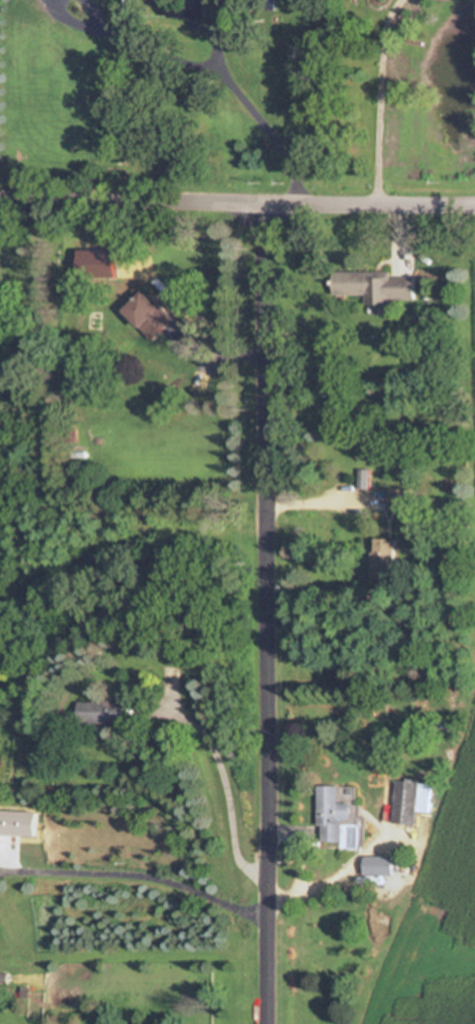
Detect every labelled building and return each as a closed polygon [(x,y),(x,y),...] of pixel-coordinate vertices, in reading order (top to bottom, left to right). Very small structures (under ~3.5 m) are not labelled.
[(331,296),(364,295),(364,306),(390,306),(390,300),(415,300),(415,276),(390,276),(390,271),(331,272),(331,296)] [(150,340),(171,319),(142,290),(121,311),(150,340)] [(386,513),(411,513),(411,489),(386,489),(386,513)] [(395,539),(373,539),(372,581),(394,582),(395,539)] [(130,725),(130,702),(77,702),(77,725),(130,725)] [(418,782),(393,780),(391,824),(415,826),(418,782)] [(318,786),(317,843),(340,843),(340,819),(350,819),(350,804),(336,804),(336,786),(318,786)] [(363,875),(390,875),(390,858),(363,858),(363,875)]
